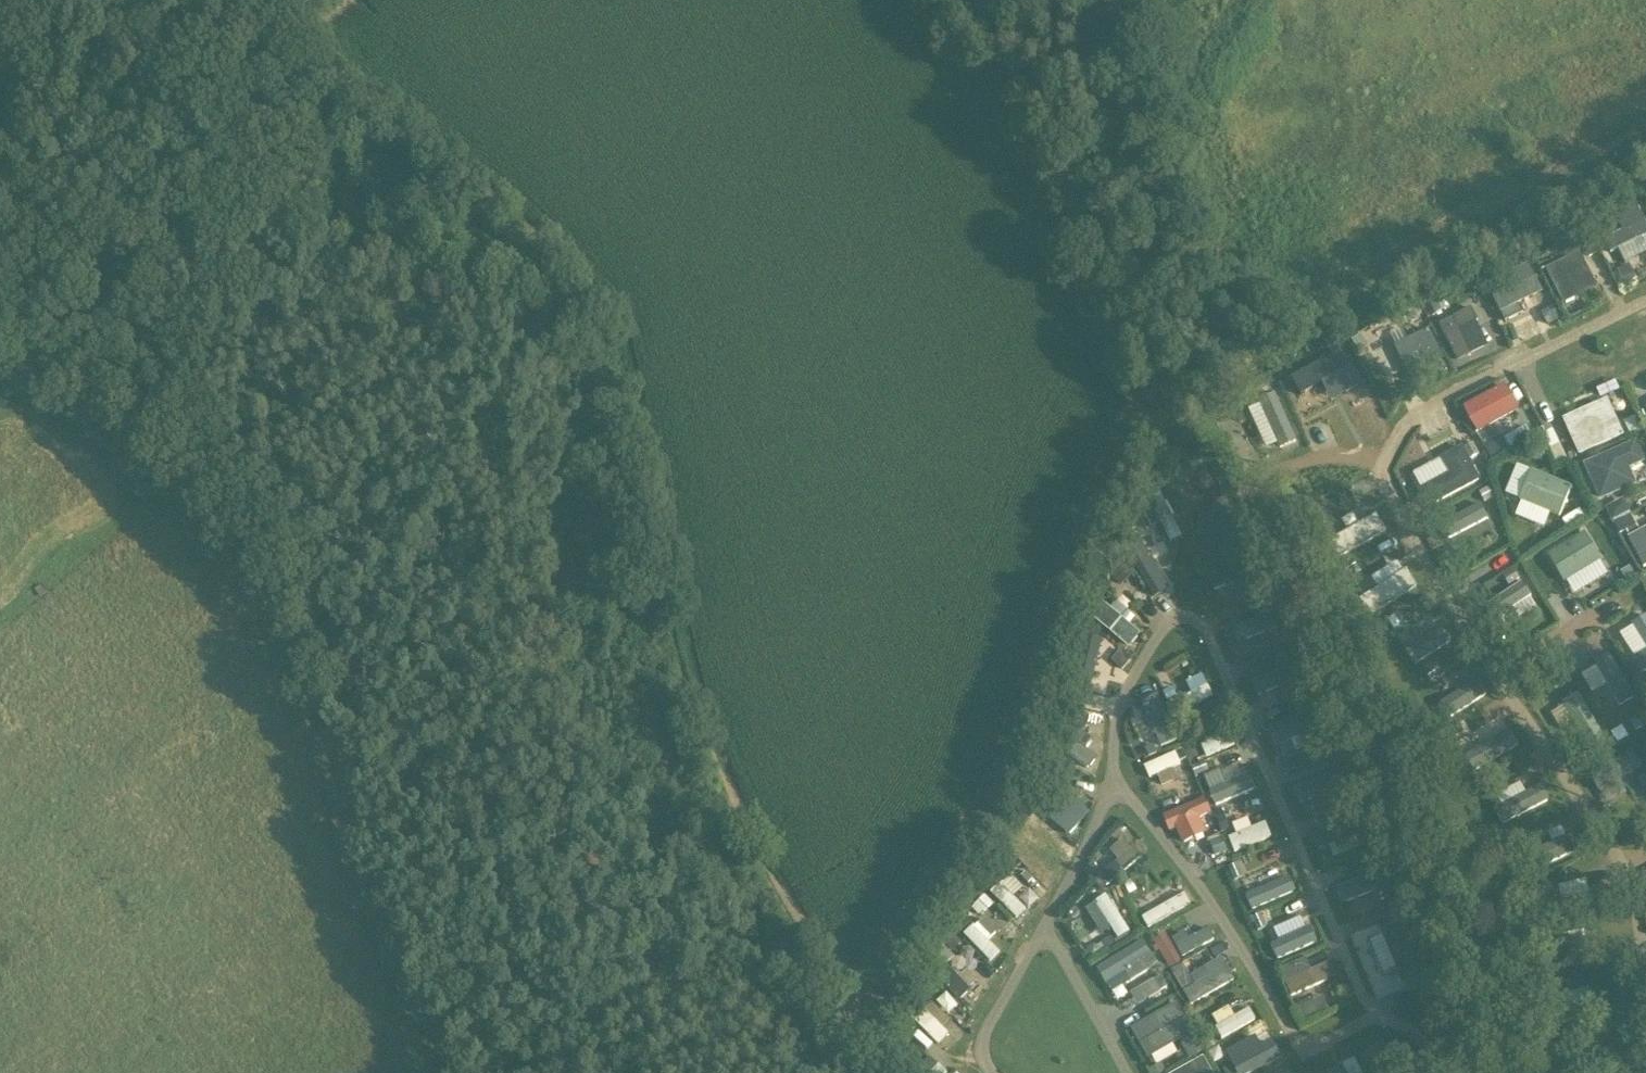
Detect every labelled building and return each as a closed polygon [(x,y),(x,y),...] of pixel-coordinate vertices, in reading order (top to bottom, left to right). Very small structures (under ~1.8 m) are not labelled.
[(1603,242),(1609,255),(1618,250),(1624,263),(1645,252),(1645,249),(1641,239),(1645,237),(1645,224),(1644,221),(1635,203),(1614,214),(1623,231),(1603,242)] [(1571,287),(1591,277),(1579,254),(1546,271),(1563,305),(1577,299),(1571,287)] [(1628,267),(1617,272),(1623,284),(1633,279),(1628,267)] [(1535,280),(1494,299),(1505,325),(1523,316),(1518,305),(1542,293),(1535,280)] [(1551,309),(1541,314),(1547,327),(1558,321),(1551,309)] [(1439,326),(1458,364),(1472,357),(1459,332),(1477,323),(1471,310),(1439,326)] [(1443,361),(1428,330),(1394,347),(1410,379),(1443,361)] [(1287,375),(1297,395),(1318,385),(1326,401),(1358,385),(1341,349),(1287,375)] [(1465,408),(1478,432),(1516,411),(1503,387),(1465,408)] [(1275,391),(1246,403),(1267,454),(1297,441),(1275,391)] [(1586,452),(1622,436),(1616,422),(1594,432),(1586,415),(1572,421),(1586,452)] [(1489,457),(1532,438),(1527,427),(1484,445),(1489,457)] [(1641,459),(1635,445),(1599,462),(1613,492),(1627,486),(1626,485),(1639,478),(1633,463),(1641,459)] [(1428,510),(1478,484),(1460,450),(1441,461),(1449,477),(1419,493),(1428,510)] [(1532,471),(1520,501),(1559,517),(1571,487),(1532,471)] [(1152,502),(1166,541),(1179,536),(1172,517),(1182,514),(1175,494),(1152,502)] [(1607,505),(1615,534),(1635,529),(1627,499),(1607,505)] [(1448,539),(1489,518),(1481,502),(1440,523),(1448,539)] [(1326,541),(1335,559),(1385,532),(1375,514),(1326,541)] [(1627,539),(1643,569),(1645,568),(1645,529),(1627,539)] [(1564,583),(1601,561),(1584,533),(1548,556),(1564,583)] [(1153,571),(1162,567),(1148,538),(1126,549),(1144,585),(1157,579),(1153,571)] [(1398,558),(1350,585),(1367,615),(1415,588),(1398,558)] [(1498,630),(1537,604),(1519,579),(1481,605),(1498,630)] [(1138,632),(1122,620),(1128,612),(1114,601),(1109,608),(1097,599),(1086,614),(1127,646),(1138,632)] [(1227,624),(1235,643),(1263,631),(1255,612),(1227,624)] [(1632,626),(1645,648),(1645,616),(1632,626)] [(1403,646),(1415,664),(1445,644),(1434,627),(1403,646)] [(1121,651),(1112,662),(1122,671),(1131,660),(1121,651)] [(1607,652),(1593,662),(1617,696),(1631,687),(1607,652)] [(1631,663),(1640,677),(1645,673),(1645,654),(1631,663)] [(1595,665),(1581,672),(1590,692),(1604,685),(1595,665)] [(1470,681),(1441,701),(1451,716),(1480,696),(1470,681)] [(1134,692),(1146,717),(1158,711),(1146,686),(1134,692)] [(1559,702),(1586,751),(1605,741),(1579,691),(1559,702)] [(1473,770),(1519,746),(1503,715),(1457,740),(1473,770)] [(1270,744),(1293,739),(1289,720),(1266,725),(1270,744)] [(1069,722),(1053,743),(1086,768),(1094,757),(1081,747),(1088,738),(1069,722)] [(1153,745),(1144,749),(1148,757),(1156,753),(1153,745)] [(1174,752),(1141,763),(1146,777),(1179,766),(1174,752)] [(1591,774),(1609,804),(1644,783),(1626,754),(1591,774)] [(1248,772),(1239,776),(1233,764),(1202,779),(1215,806),(1255,787),(1248,772)] [(1289,785),(1296,803),(1333,790),(1327,772),(1289,785)] [(1520,781),(1490,797),(1504,823),(1548,800),(1539,783),(1526,791),(1520,781)] [(1038,810),(1067,834),(1087,810),(1058,786),(1038,810)] [(1175,828),(1178,841),(1204,835),(1200,816),(1209,814),(1205,800),(1160,811),(1164,830),(1175,828)] [(1227,836),(1230,850),(1270,840),(1265,822),(1249,826),(1247,818),(1231,822),(1235,834),(1227,836)] [(1008,848),(1046,887),(1057,876),(1019,837),(1008,848)] [(1108,850),(1115,858),(1101,870),(1111,881),(1138,856),(1121,838),(1108,850)] [(1025,908),(1012,896),(1022,886),(1008,873),(989,891),(1016,918),(1025,908)] [(1248,908),(1294,893),(1288,875),(1242,890),(1248,908)] [(1337,903),(1350,902),(1350,909),(1374,908),(1372,879),(1335,881),(1337,903)] [(1183,892),(1140,915),(1147,927),(1189,904),(1183,892)] [(981,915),(993,902),(983,893),(972,906),(981,915)] [(1110,926),(1117,938),(1129,931),(1105,893),(1083,906),(1099,932),(1110,926)] [(962,934),(989,962),(1000,952),(987,939),(996,930),(982,915),(962,934)] [(1275,959),(1317,941),(1310,925),(1268,943),(1275,959)] [(1171,936),(1182,956),(1214,939),(1208,927),(1188,937),(1184,929),(1171,936)] [(1162,966),(1177,962),(1170,933),(1155,936),(1162,966)] [(1141,939),(1093,965),(1103,983),(1151,956),(1141,939)] [(1176,980),(1189,1004),(1234,979),(1220,955),(1176,980)] [(1282,969),(1287,981),(1285,982),(1291,997),(1336,977),(1330,963),(1311,971),(1305,959),(1282,969)] [(958,998),(976,978),(964,967),(957,975),(943,962),(932,974),(958,998)] [(1144,967),(1132,976),(1148,998),(1166,985),(1159,974),(1152,979),(1144,967)] [(934,1001),(946,1014),(956,1004),(944,991),(934,1001)] [(1173,1002),(1128,1026),(1145,1057),(1190,1033),(1173,1002)] [(952,1029),(930,1005),(914,1021),(935,1044),(952,1029)] [(1214,1025),(1222,1038),(1256,1020),(1249,1007),(1214,1025)] [(1225,1053),(1236,1072),(1252,1072),(1280,1058),(1272,1041),(1260,1047),(1255,1037),(1225,1053)] [(1175,1072),(1211,1072),(1203,1058),(1175,1072)]
